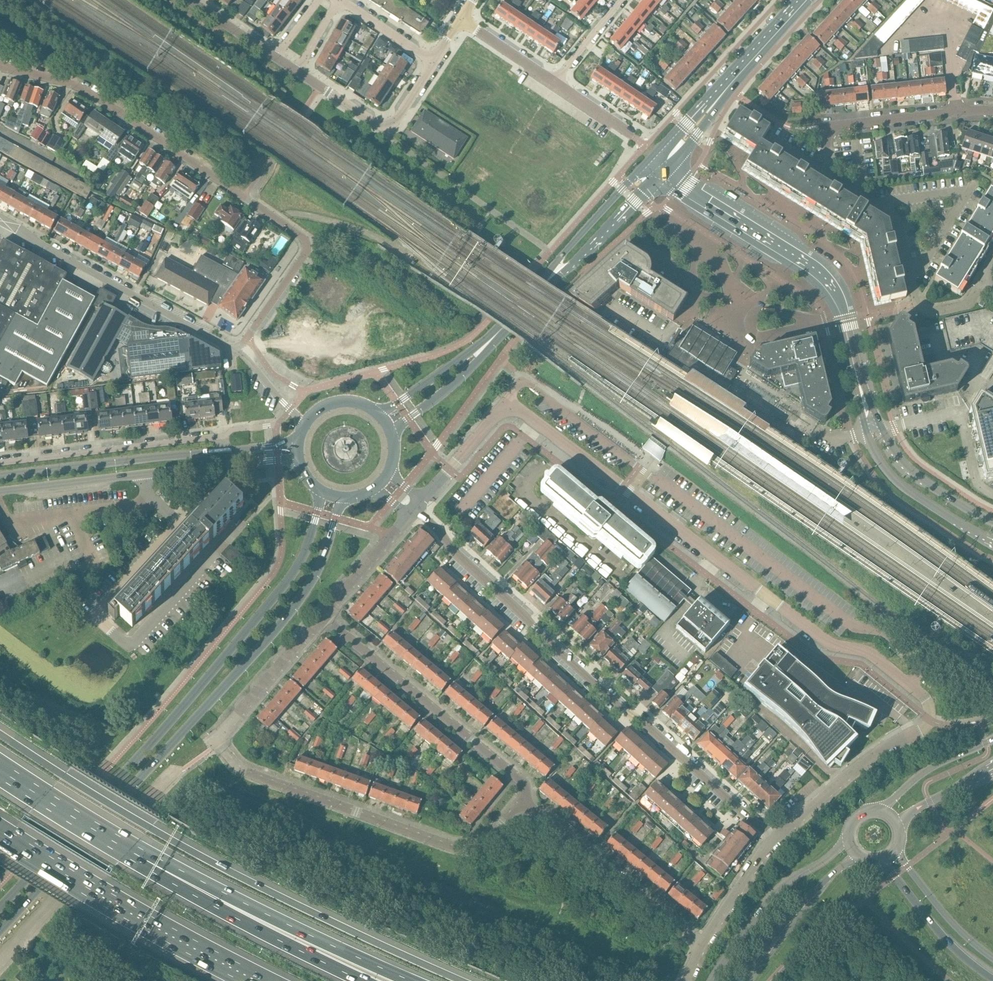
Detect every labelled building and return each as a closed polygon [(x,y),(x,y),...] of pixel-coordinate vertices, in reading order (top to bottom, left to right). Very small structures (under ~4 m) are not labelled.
[(288,0),(282,0),(276,7),(290,17),(297,7),(288,0)] [(377,6),(380,8),(386,0),(368,0),(377,6)] [(380,8),(391,15),(398,3),(394,0),(386,0),(380,8)] [(592,0),(581,0),(578,3),(589,12),(596,3),(592,0)] [(651,0),(645,0),(640,6),(651,15),(658,6),(651,0)] [(917,8),(908,0),(907,0),(904,4),(913,12),(917,8)] [(962,9),(967,0),(961,0),(958,7),(962,9)] [(962,9),(967,12),(973,0),(967,0),(962,9)] [(967,12),(972,14),(978,3),(973,0),(967,12)] [(243,17),(251,7),(246,4),(243,2),(236,12),(243,17)] [(398,3),(391,15),(401,22),(409,10),(398,3)] [(505,21),(512,10),(502,3),(495,15),(505,21)] [(589,12),(578,3),(570,13),(581,21),(589,12)] [(972,14),(977,16),(983,5),(978,3),(972,14)] [(909,16),(913,12),(904,4),(900,8),(909,16)] [(974,21),(985,27),(992,12),(992,10),(983,5),(977,16),(974,21)] [(651,15),(640,6),(633,15),(643,24),(651,15)] [(255,7),(247,17),(254,22),(262,12),(260,11),(255,7)] [(290,17),(276,7),(269,17),(282,27),(290,17)] [(906,20),(909,16),(900,8),(897,12),(906,20)] [(409,10),(401,22),(411,28),(419,17),(409,10)] [(514,28),(522,16),(512,10),(505,21),(514,28)] [(902,24),(906,20),(897,12),(893,15),(902,24)] [(972,51),(974,52),(978,54),(988,54),(992,54),(992,12),(985,27),(983,31),(982,32),(980,36),(980,37),(977,41),(977,42),(975,47),(974,49),(972,51)] [(643,24),(633,15),(625,24),(636,33),(643,24)] [(898,28),(902,24),(893,15),(889,19),(898,28)] [(524,34),(532,23),(522,16),(514,28),(524,34)] [(282,27),(269,17),(261,27),(274,37),(282,27)] [(419,17),(411,28),(421,35),(429,24),(419,17)] [(895,32),(898,28),(889,19),(886,23),(895,32)] [(335,32),(349,40),(356,29),(341,21),(335,32)] [(985,27),(974,21),(972,26),(982,32),(985,27)] [(534,41),(541,29),(532,23),(524,34),(534,41)] [(891,36),(895,32),(886,23),(882,27),(891,36)] [(625,24),(618,33),(628,42),(636,33),(625,24)] [(659,29),(661,30),(659,32),(663,35),(667,29),(662,25),(659,29)] [(980,37),(980,36),(982,32),(972,26),(969,31),(980,37)] [(887,40),(891,36),(882,27),(878,31),(887,40)] [(543,47),(551,36),(541,29),(534,41),(543,47)] [(884,44),(887,40),(878,31),(875,35),(884,44)] [(977,42),(980,37),(969,31),(967,36),(977,42)] [(349,40),(335,32),(329,43),(343,51),(349,40)] [(618,33),(610,42),(621,51),(628,42),(618,33)] [(880,48),(884,44),(875,35),(871,39),(880,48)] [(369,36),(362,47),(368,50),(368,51),(375,40),(369,36)] [(380,36),(374,46),(378,49),(381,44),(385,47),(388,42),(380,36)] [(551,36),(543,47),(553,54),(561,42),(551,36)] [(977,42),(967,36),(964,41),(975,47),(977,42)] [(876,52),(880,48),(871,39),(867,43),(876,52)] [(902,54),(904,54),(909,54),(910,53),(909,41),(901,42),(902,54)] [(975,47),(964,41),(961,46),(967,49),(972,52),(974,49),(975,47)] [(343,51),(329,43),(322,54),(337,62),(343,51)] [(855,59),(877,57),(876,52),(867,43),(855,57),(855,59)] [(392,44),(389,48),(390,51),(396,55),(399,49),(392,44)] [(961,59),(967,49),(961,46),(956,56),(961,59)] [(972,52),(967,49),(961,59),(967,61),(972,52)] [(463,52),(457,61),(473,72),(474,72),(480,63),(463,52)] [(337,62),(322,54),(316,65),(330,74),(337,62)] [(935,68),(942,67),(941,54),(928,55),(929,61),(930,68),(935,68)] [(387,67),(400,76),(408,65),(394,56),(387,67)] [(984,77),(988,59),(975,56),(972,74),(984,77)] [(362,65),(366,68),(371,61),(366,58),(362,65)] [(984,77),(992,78),(992,60),(988,59),(984,77)] [(880,60),(877,60),(873,60),(873,62),(873,68),(881,68),(880,60)] [(457,61),(452,69),(467,80),(468,81),(474,72),(473,72),(457,61)] [(614,65),(611,70),(615,73),(621,64),(617,61),(614,65)] [(350,63),(347,68),(354,73),(357,68),(350,63)] [(366,68),(362,65),(355,76),(359,79),(366,68)] [(400,76),(387,67),(380,77),(393,86),(400,76)] [(601,86),(608,74),(598,68),(591,79),(601,86)] [(342,79),(348,83),(354,73),(348,69),(342,79)] [(452,69),(446,78),(461,88),(463,89),(468,81),(467,80),(452,69)] [(608,74),(601,86),(610,92),(618,81),(621,77),(615,73),(615,74),(613,73),(611,76),(608,74)] [(495,76),(485,91),(494,97),(504,82),(506,80),(497,74),(495,76)] [(348,87),(355,92),(361,80),(359,79),(355,76),(348,87)] [(393,86),(380,77),(373,88),(386,97),(393,86)] [(446,78),(440,86),(455,96),(457,97),(463,89),(461,88),(446,78)] [(504,82),(494,97),(503,103),(512,89),(514,86),(506,80),(504,82)] [(946,94),(944,80),(932,81),(933,95),(946,94)] [(618,81),(610,92),(620,99),(628,87),(624,85),(621,83),(618,81)] [(933,95),(932,81),(919,82),(921,97),(933,95)] [(14,104),(22,86),(13,82),(12,84),(7,82),(1,96),(5,97),(4,100),(9,102),(8,105),(13,107),(14,104)] [(921,97),(919,82),(907,84),(909,98),(921,97)] [(909,98),(907,84),(895,85),(897,99),(909,98)] [(660,85),(656,92),(664,98),(669,90),(660,85)] [(897,99),(895,85),(883,86),(885,101),(897,99)] [(7,121),(5,127),(19,134),(22,125),(23,125),(35,89),(26,86),(20,102),(24,104),(22,110),(21,110),(16,124),(7,121)] [(440,86),(434,95),(450,106),(451,106),(457,97),(455,96),(440,86)] [(512,89),(503,103),(511,109),(521,94),(522,92),(514,86),(512,89)] [(870,88),(872,102),(885,101),(883,86),(870,88)] [(628,87),(620,99),(629,105),(637,94),(631,89),(628,87)] [(386,97),(373,88),(366,99),(379,108),(386,97)] [(868,103),(867,88),(854,90),(856,104),(868,103)] [(34,107),(38,108),(43,92),(35,89),(23,125),(28,127),(33,114),(32,114),(34,107)] [(856,104),(854,90),(842,91),(844,105),(856,104)] [(844,105),(842,91),(830,92),(832,107),(844,105)] [(521,94),(511,109),(520,114),(530,99),(531,98),(522,92),(521,94)] [(817,94),(819,108),(832,107),(830,92),(817,94)] [(50,119),(51,116),(52,112),(53,113),(60,97),(48,93),(42,108),(40,114),(50,119)] [(637,94),(629,105),(639,112),(647,100),(637,94)] [(530,99),(520,114),(528,120),(538,105),(539,103),(531,98),(530,99)] [(79,125),(86,116),(85,115),(88,111),(72,100),(62,114),(79,126),(79,125)] [(647,100),(639,112),(649,118),(657,107),(647,100)] [(538,105),(528,120),(537,126),(547,110),(548,109),(539,103),(538,105)] [(800,103),(791,104),(792,114),(801,113),(800,103)] [(547,110),(537,126),(545,131),(556,116),(556,115),(548,109),(547,110)] [(739,111),(731,124),(725,134),(755,152),(761,144),(770,130),(760,124),(761,124),(752,118),(752,119),(739,111)] [(453,159),(467,139),(425,112),(420,119),(418,123),(412,132),(453,159)] [(90,118),(84,127),(86,128),(100,137),(100,138),(109,124),(94,113),(90,118)] [(556,116),(545,131),(553,137),(564,121),(565,120),(556,115),(556,116)] [(564,121),(553,137),(562,143),(573,126),(565,120),(564,121)] [(109,124),(100,138),(113,147),(110,151),(104,160),(110,163),(111,164),(114,158),(118,153),(126,142),(121,138),(123,135),(124,134),(109,124)] [(965,124),(954,125),(961,131),(963,132),(963,131),(965,124)] [(79,126),(71,137),(77,141),(85,129),(79,125),(79,126)] [(37,141),(43,131),(38,127),(31,138),(37,141)] [(965,160),(968,161),(976,134),(967,131),(967,132),(963,131),(963,132),(959,146),(962,146),(961,149),(968,152),(965,160)] [(52,136),(45,132),(39,142),(45,146),(52,136)] [(924,177),(930,176),(930,170),(928,159),(937,158),(944,157),(949,156),(949,154),(946,134),(943,134),(941,132),(936,133),(935,135),(934,135),(934,137),(928,138),(930,149),(930,153),(927,153),(920,154),(922,167),(923,167),(923,173),(924,177)] [(976,134),(968,161),(970,162),(973,153),(979,155),(985,137),(976,134)] [(60,139),(55,136),(48,147),(53,150),(60,139)] [(496,139),(487,153),(496,159),(505,145),(507,142),(498,136),(496,139)] [(909,158),(911,173),(912,179),(915,178),(916,178),(917,178),(916,174),(914,160),(919,159),(919,156),(920,156),(917,137),(916,138),(914,136),(911,136),(910,138),(906,139),(909,158)] [(126,142),(118,153),(133,163),(144,147),(129,137),(128,138),(126,142)] [(979,155),(986,158),(984,166),(986,167),(992,145),(992,140),(985,137),(979,155)] [(909,158),(906,139),(894,141),(897,160),(908,158),(909,158)] [(0,145),(0,152),(3,153),(8,142),(3,140),(0,145)] [(8,142),(3,153),(8,156),(14,145),(8,142)] [(505,145),(496,159),(504,164),(513,151),(516,147),(507,142),(505,145)] [(877,160),(882,160),(883,166),(889,166),(886,142),(875,143),(877,160)] [(761,144),(755,152),(746,167),(775,185),(789,162),(781,157),(782,156),(773,151),(773,152),(761,144)] [(14,145),(8,156),(13,159),(19,148),(14,145)] [(513,151),(504,164),(513,170),(523,155),(524,153),(516,147),(513,151)] [(19,148),(13,159),(18,162),(24,151),(19,148)] [(138,182),(156,156),(149,150),(139,164),(143,167),(135,180),(138,182)] [(24,151),(18,162),(24,165),(29,154),(24,151)] [(523,155),(513,170),(521,176),(530,163),(533,159),(524,153),(523,155)] [(29,154),(24,165),(29,167),(35,157),(29,154)] [(156,156),(138,182),(142,184),(151,172),(155,175),(164,161),(156,156)] [(35,157),(29,167),(34,170),(40,160),(35,157)] [(530,163),(521,176),(530,181),(538,168),(541,165),(533,159),(530,163)] [(40,160),(34,170),(39,173),(45,163),(40,160)] [(896,161),(889,162),(890,170),(891,175),(892,180),(898,179),(898,175),(896,161)] [(939,167),(939,169),(940,175),(951,173),(952,172),(955,161),(938,163),(939,167)] [(959,171),(961,166),(962,163),(956,161),(953,169),(959,171)] [(160,187),(162,183),(165,185),(176,169),(166,162),(151,183),(157,187),(160,187)] [(789,162),(775,185),(801,201),(806,204),(820,181),(816,178),(807,173),(808,173),(799,167),(799,168),(789,162)] [(45,163),(39,173),(45,176),(50,166),(45,163)] [(538,168),(530,181),(539,187),(550,170),(541,165),(538,168)] [(50,166),(45,176),(50,179),(56,168),(50,166)] [(56,168),(50,179),(55,182),(61,171),(56,168)] [(61,171),(55,182),(60,185),(66,174),(61,171)] [(106,195),(113,199),(116,195),(129,176),(122,171),(118,177),(113,185),(106,195)] [(180,172),(174,181),(170,187),(177,191),(176,192),(177,195),(180,197),(182,197),(183,196),(190,200),(200,185),(180,172)] [(34,174),(31,181),(35,183),(39,176),(34,174)] [(66,174),(60,185),(65,188),(71,177),(66,174)] [(883,176),(877,177),(878,182),(878,183),(892,181),(892,180),(891,175),(883,176)] [(39,176),(35,183),(40,186),(44,179),(39,176)] [(129,176),(116,195),(120,197),(132,178),(129,176)] [(71,177),(65,188),(71,191),(77,180),(71,177)] [(77,180),(71,191),(76,194),(82,183),(77,180)] [(135,180),(133,184),(140,189),(143,185),(135,180)] [(820,181),(806,204),(835,222),(850,199),(841,194),(841,193),(833,188),(832,189),(820,181)] [(59,188),(51,183),(47,188),(56,193),(59,188)] [(82,183),(76,194),(81,196),(87,186),(82,183)] [(93,189),(90,187),(87,186),(81,196),(87,199),(93,189)] [(16,194),(6,188),(0,199),(0,202),(9,207),(16,194)] [(992,235),(992,193),(990,191),(982,204),(981,204),(976,212),(977,212),(971,221),(992,235)] [(19,213),(26,200),(16,194),(9,207),(19,213)] [(159,199),(151,194),(146,202),(146,201),(140,210),(134,206),(131,210),(139,215),(140,213),(147,218),(154,207),(159,199)] [(26,200),(19,213),(30,218),(37,206),(40,201),(30,195),(27,200),(26,200)] [(56,196),(50,207),(49,209),(52,211),(59,197),(56,196)] [(122,196),(119,203),(130,209),(134,203),(122,196)] [(865,240),(889,223),(867,210),(867,209),(859,204),(858,205),(850,199),(835,222),(865,240)] [(37,206),(30,218),(40,224),(48,211),(49,209),(50,207),(40,201),(37,206)] [(100,202),(97,207),(102,210),(105,205),(100,202)] [(188,214),(197,220),(205,208),(196,202),(188,214)] [(240,211),(238,212),(231,207),(228,211),(221,206),(215,215),(222,220),(220,222),(227,226),(226,228),(226,230),(226,231),(230,234),(231,233),(233,233),(234,231),(244,216),(243,213),(240,211)] [(77,217),(82,209),(78,207),(73,215),(77,217)] [(103,221),(98,229),(102,230),(106,223),(114,209),(111,207),(103,221)] [(48,211),(40,224),(51,230),(58,217),(48,211)] [(154,212),(151,219),(171,228),(174,221),(154,212)] [(144,221),(143,221),(133,215),(128,224),(138,230),(140,227),(144,221)] [(62,219),(55,232),(66,238),(73,225),(62,219)] [(244,219),(235,233),(228,243),(231,246),(243,254),(261,227),(252,221),(251,224),(244,219)] [(144,221),(140,227),(150,233),(154,226),(144,220),(143,221),(144,221)] [(975,265),(992,237),(992,235),(971,221),(965,230),(960,238),(960,239),(953,251),(975,265)] [(473,230),(478,234),(484,225),(479,222),(473,230)] [(889,223),(865,240),(871,267),(897,261),(894,249),(895,249),(893,239),(892,239),(889,223)] [(127,226),(123,224),(114,242),(117,243),(119,240),(123,232),(127,226)] [(73,225),(66,238),(76,244),(84,231),(73,225)] [(152,231),(161,235),(164,229),(155,225),(152,231)] [(87,250),(94,237),(84,231),(76,244),(87,250)] [(201,236),(198,242),(209,247),(212,241),(201,236)] [(97,256),(104,243),(94,237),(87,250),(97,256)] [(8,383),(15,387),(13,391),(47,387),(91,306),(95,299),(63,282),(67,275),(4,241),(0,247),(0,392),(3,393),(8,383)] [(108,261),(115,248),(104,243),(97,256),(108,261)] [(210,246),(207,253),(215,257),(218,250),(210,246)] [(624,246),(614,255),(571,294),(594,309),(618,286),(673,321),(687,299),(650,276),(650,275),(651,273),(651,270),(651,267),(650,264),(648,262),(647,260),(645,259),(624,246)] [(118,267),(125,254),(115,248),(108,261),(118,267)] [(940,272),(934,281),(957,295),(975,265),(953,251),(945,263),(944,263),(939,271),(940,272)] [(129,273),(136,260),(125,254),(118,267),(129,273)] [(166,259),(156,278),(208,306),(211,301),(219,306),(218,307),(219,308),(237,321),(265,281),(245,268),(240,276),(238,275),(244,263),(228,255),(223,265),(233,271),(232,272),(201,256),(192,272),(166,259)] [(136,260),(129,273),(139,279),(147,266),(136,260)] [(897,261),(871,267),(880,304),(906,298),(902,283),(903,283),(901,273),(900,273),(897,261)] [(270,273),(274,267),(268,263),(264,269),(270,273)] [(99,310),(67,368),(93,382),(94,382),(100,371),(105,374),(110,374),(113,368),(110,364),(105,362),(116,340),(128,318),(111,308),(117,298),(100,289),(95,299),(91,306),(99,310)] [(987,301),(983,298),(978,305),(983,308),(987,301)] [(128,318),(116,340),(125,345),(128,346),(128,347),(118,349),(122,379),(132,378),(132,379),(221,368),(220,354),(190,338),(191,338),(187,336),(185,335),(183,334),(181,333),(179,332),(177,331),(175,330),(173,330),(170,329),(168,329),(166,328),(162,328),(157,328),(155,328),(153,327),(150,327),(148,326),(146,326),(143,325),(141,323),(139,322),(129,316),(128,318)] [(887,337),(903,404),(957,392),(967,375),(967,374),(967,372),(966,371),(965,370),(959,366),(957,370),(951,366),(937,369),(934,355),(920,358),(913,331),(907,327),(910,323),(902,319),(901,319),(900,319),(899,319),(898,320),(887,337)] [(692,327),(690,331),(684,340),(680,337),(668,356),(725,391),(736,372),(729,368),(737,355),(692,327)] [(754,356),(750,362),(750,364),(750,366),(751,367),(752,368),(767,377),(781,374),(784,388),(798,385),(804,413),(821,423),(822,423),(824,423),(825,423),(826,422),(827,421),(830,415),(827,413),(831,407),(815,339),(761,352),(758,358),(754,356)] [(217,371),(195,374),(196,381),(218,378),(217,375),(217,371)] [(192,375),(176,376),(177,386),(193,385),(192,375)] [(240,376),(231,377),(232,393),(242,392),(240,376)] [(168,400),(158,401),(158,406),(160,423),(172,422),(170,405),(169,401),(176,400),(174,383),(166,384),(168,400)] [(97,393),(90,393),(89,394),(91,410),(99,409),(97,393)] [(81,415),(74,416),(76,433),(88,432),(86,417),(92,416),(91,410),(89,394),(84,394),(82,394),(84,409),(80,410),(81,415)] [(199,402),(201,419),(215,418),(214,413),(223,412),(221,394),(198,397),(199,402)] [(973,406),(970,412),(970,415),(985,480),(992,478),(992,405),(979,396),(973,406)] [(36,400),(30,401),(31,417),(38,416),(36,400)] [(30,401),(29,401),(23,402),(24,418),(31,417),(30,401)] [(160,423),(158,401),(156,401),(157,406),(146,407),(148,425),(160,423)] [(185,406),(183,407),(184,414),(186,414),(187,421),(201,419),(199,403),(199,402),(185,404),(185,406)] [(148,425),(146,407),(134,409),(136,426),(148,425)] [(122,410),(124,427),(136,426),(134,409),(122,410)] [(124,427),(122,410),(110,412),(112,429),(124,427)] [(112,429),(110,412),(98,413),(100,430),(112,429)] [(76,433),(74,416),(62,418),(63,435),(76,433)] [(63,435),(62,418),(50,419),(52,436),(63,435)] [(52,436),(50,419),(37,421),(40,438),(52,436)] [(14,424),(16,441),(28,439),(26,422),(14,424)] [(16,441),(14,424),(2,425),(4,442),(16,441)] [(541,488),(541,489),(541,491),(541,492),(542,494),(572,518),(571,520),(593,539),(597,538),(606,545),(607,544),(635,568),(636,569),(638,569),(639,569),(641,569),(643,568),(646,564),(654,554),(655,552),(655,551),(655,549),(654,548),(653,547),(601,504),(597,504),(560,473),(558,472),(557,471),(554,472),(553,472),(552,473),(551,474),(549,477),(548,477),(547,477),(546,477),(545,477),(544,478),(544,479),(544,481),(545,482),(542,485),(541,487),(541,488)] [(226,491),(115,611),(132,627),(243,507),(226,491)] [(524,511),(520,517),(526,522),(530,516),(524,511)] [(483,527),(479,524),(469,535),(476,542),(497,518),(493,515),(483,527)] [(490,534),(501,522),(497,518),(476,542),(484,548),(494,537),(490,534)] [(558,541),(540,524),(533,532),(544,543),(535,554),(534,553),(526,562),(513,576),(520,583),(556,544),(558,541)] [(502,540),(499,537),(486,551),(494,558),(519,530),(516,527),(511,532),(511,531),(502,540)] [(420,531),(413,540),(427,552),(434,543),(430,539),(432,537),(423,529),(420,531)] [(522,532),(519,530),(494,558),(501,564),(513,550),(509,547),(522,533),(522,532)] [(1,572),(3,571),(3,572),(16,566),(18,570),(27,565),(25,561),(41,554),(35,542),(16,551),(11,543),(8,545),(0,533),(0,569),(1,572)] [(534,544),(539,539),(532,533),(528,538),(534,544)] [(37,541),(42,553),(51,549),(45,537),(37,541)] [(406,548),(420,560),(427,552),(413,540),(406,548)] [(230,545),(221,555),(235,568),(244,558),(230,545)] [(430,551),(434,554),(440,548),(436,545),(430,551)] [(562,554),(560,553),(553,546),(520,583),(527,589),(540,575),(536,572),(544,563),(547,566),(555,556),(557,558),(562,554)] [(399,556),(412,568),(420,560),(406,548),(399,556)] [(566,555),(572,560),(576,556),(568,548),(564,553),(566,555)] [(392,564),(405,576),(412,568),(399,556),(392,564)] [(579,570),(585,564),(578,558),(576,560),(574,558),(571,561),(574,564),(573,565),(579,570)] [(538,598),(559,575),(566,567),(569,564),(563,559),(557,565),(559,567),(549,579),(545,576),(530,592),(538,598)] [(405,576),(392,564),(384,573),(398,585),(405,576)] [(647,564),(625,590),(664,623),(685,598),(647,564)] [(559,575),(538,598),(545,605),(555,594),(551,590),(569,570),(566,567),(559,575)] [(435,590),(448,576),(440,568),(427,582),(435,590)] [(448,576),(435,590),(443,597),(456,583),(448,576)] [(456,583),(443,597),(451,604),(464,591),(456,583)] [(408,587),(405,590),(411,596),(414,593),(408,587)] [(557,616),(580,591),(576,588),(571,594),(564,602),(560,598),(550,609),(557,616)] [(464,591),(451,604),(459,612),(472,598),(464,591)] [(577,606),(574,603),(577,600),(578,600),(583,594),(580,591),(557,616),(564,623),(574,611),(575,612),(577,609),(577,606)] [(421,606),(424,602),(418,596),(415,600),(421,606)] [(622,596),(615,603),(624,610),(630,603),(622,596)] [(472,598),(459,612),(467,619),(480,605),(472,598)] [(701,600),(676,629),(705,653),(729,625),(729,624),(701,600)] [(360,602),(353,610),(367,622),(374,615),(360,602)] [(424,602),(421,606),(427,611),(430,608),(424,602)] [(640,603),(637,606),(636,608),(643,614),(647,609),(640,603)] [(587,620),(582,615),(570,628),(579,636),(605,607),(601,604),(587,620)] [(634,607),(630,604),(626,609),(630,613),(634,607)] [(480,605),(467,619),(475,626),(488,613),(480,605)] [(605,607),(579,636),(586,643),(596,632),(592,628),(605,614),(608,610),(605,607)] [(353,610),(347,617),(361,630),(367,622),(353,610)] [(608,610),(605,614),(611,619),(614,615),(608,610)] [(437,620),(440,617),(434,611),(431,614),(437,620)] [(488,613),(475,626),(483,634),(496,620),(488,613)] [(347,617),(340,624),(354,637),(361,630),(347,617)] [(440,617),(437,620),(443,626),(446,622),(440,617)] [(660,622),(654,617),(649,623),(655,628),(660,622)] [(496,620),(483,634),(492,641),(504,628),(496,620)] [(596,652),(619,627),(622,623),(619,620),(605,635),(602,632),(589,646),(596,652)] [(340,624),(334,631),(348,644),(354,637),(340,624)] [(453,635),(456,631),(450,626),(447,629),(453,635)] [(619,627),(596,652),(602,657),(615,644),(612,641),(618,634),(622,638),(626,633),(619,627)] [(334,631),(327,638),(341,651),(348,644),(334,631)] [(456,631),(453,635),(459,640),(462,637),(456,631)] [(500,653),(513,639),(505,631),(492,645),(500,653)] [(327,638),(321,645),(335,658),(341,651),(327,638)] [(612,666),(634,641),(631,638),(623,647),(619,652),(614,648),(604,659),(612,666)] [(513,639),(500,653),(509,660),(523,644),(522,644),(521,646),(513,639)] [(469,649),(472,646),(466,640),(463,644),(469,649)] [(650,644),(645,640),(640,646),(634,641),(612,666),(619,673),(629,662),(629,661),(637,652),(636,652),(638,650),(643,655),(651,646),(649,644),(650,644)] [(523,644),(509,660),(509,661),(511,659),(518,665),(531,652),(523,644)] [(321,645),(314,652),(328,665),(335,658),(321,645)] [(407,645),(401,653),(415,666),(421,658),(407,645)] [(477,657),(480,654),(478,652),(472,646),(469,649),(477,657)] [(849,755),(846,753),(845,753),(858,738),(855,736),(857,734),(858,732),(859,730),(860,728),(866,730),(873,714),(867,711),(863,709),(856,706),(856,705),(848,702),(849,701),(844,699),(843,700),(842,702),(835,699),(832,697),(833,695),(830,692),(826,689),(823,685),(819,682),(813,676),(807,671),(801,666),(799,668),(777,649),(743,689),(754,698),(758,701),(771,711),(777,716),(782,721),(788,725),(794,731),(800,737),(806,743),(811,749),(819,758),(824,764),(830,769),(834,764),(840,769),(849,755)] [(314,652),(308,659),(322,672),(328,665),(314,652)] [(531,652),(518,665),(526,673),(539,659),(531,652)] [(401,653),(394,660),(408,673),(415,666),(401,653)] [(737,671),(716,653),(709,660),(730,678),(737,671)] [(655,655),(652,659),(657,663),(660,660),(655,655)] [(693,665),(694,666),(699,660),(694,656),(689,662),(693,665)] [(488,667),(491,663),(485,658),(482,661),(488,667)] [(308,659),(301,666),(316,679),(322,672),(308,659)] [(539,659),(526,673),(534,680),(547,666),(539,659)] [(394,660),(388,667),(402,680),(408,673),(394,660)] [(637,683),(641,687),(646,692),(651,686),(642,678),(645,673),(640,668),(641,667),(635,661),(622,675),(634,686),(637,683)] [(491,663),(488,667),(494,672),(497,669),(491,663)] [(301,666),(295,674),(309,687),(316,679),(301,666)] [(547,666),(534,680),(542,687),(555,674),(547,666)] [(388,667),(381,674),(395,687),(402,680),(388,667)] [(448,668),(441,675),(455,688),(462,681),(448,668)] [(668,671),(652,689),(658,695),(673,678),(674,677),(669,671),(668,671)] [(504,681),(507,678),(501,672),(498,676),(504,681)] [(381,674),(375,681),(389,694),(395,687),(381,674)] [(555,674),(542,687),(550,695),(563,681),(555,674)] [(441,675),(434,683),(448,695),(455,688),(441,675)] [(507,678),(504,681),(510,687),(513,684),(507,678)] [(655,698),(652,702),(659,709),(669,698),(666,696),(665,695),(670,690),(671,691),(678,683),(673,678),(658,695),(655,698)] [(375,681),(368,688),(382,701),(389,694),(375,681)] [(563,681),(550,695),(558,702),(571,688),(563,681)] [(434,683),(428,690),(442,703),(448,695),(434,683)] [(520,696),(523,693),(517,687),(514,690),(520,696)] [(688,699),(689,700),(693,695),(701,702),(705,697),(694,687),(688,693),(680,702),(675,698),(662,712),(670,719),(688,699)] [(368,688),(362,695),(376,708),(382,701),(368,688)] [(571,688),(558,702),(566,709),(579,696),(571,688)] [(737,698),(738,696),(742,692),(738,688),(732,694),(737,698)] [(523,693),(520,696),(526,702),(529,698),(526,696),(529,692),(526,689),(523,693)] [(683,689),(675,698),(680,702),(688,693),(683,689)] [(428,690),(421,697),(436,710),(442,703),(428,690)] [(710,710),(719,700),(711,693),(702,702),(710,709),(710,710)] [(362,695),(355,702),(369,715),(376,708),(362,695)] [(579,696),(566,709),(574,717),(587,703),(579,696)] [(421,697),(415,704),(429,717),(436,710),(421,697)] [(678,727),(690,714),(685,710),(689,706),(692,703),(689,700),(688,699),(670,719),(678,727)] [(355,702),(349,710),(363,722),(369,715),(355,702)] [(536,710),(539,707),(532,702),(529,705),(536,710)] [(587,703),(574,717),(582,724),(595,710),(587,703)] [(710,711),(718,719),(726,710),(718,703),(710,711)] [(415,704),(409,711),(423,724),(429,717),(415,704)] [(740,714),(745,718),(752,711),(747,706),(740,714)] [(539,707),(536,710),(542,716),(545,713),(539,707)] [(705,714),(708,711),(708,710),(707,711),(703,707),(694,718),(690,714),(678,727),(686,734),(705,714)] [(349,710),(342,717),(356,730),(363,722),(349,710)] [(595,710),(582,724),(590,731),(588,733),(589,733),(603,718),(595,710)] [(409,711),(402,718),(416,731),(423,724),(409,711)] [(496,712),(490,720),(504,733),(511,725),(496,712)] [(694,741),(706,729),(703,726),(710,718),(705,714),(686,734),(694,741)] [(758,725),(761,721),(755,715),(752,719),(758,725)] [(552,725),(555,722),(549,716),(546,720),(552,725)] [(735,720),(731,716),(722,726),(719,729),(714,726),(709,732),(708,731),(697,744),(705,751),(725,729),(726,729),(735,720)] [(402,718),(396,725),(410,738),(416,731),(402,718)] [(603,718),(589,733),(597,740),(609,727),(601,720),(603,718)] [(490,720),(483,727),(497,740),(504,733),(490,720)] [(761,721),(758,725),(755,727),(762,733),(768,727),(762,720),(761,721)] [(555,722),(552,725),(558,731),(561,728),(555,722)] [(396,725),(389,732),(403,745),(410,738),(396,725)] [(483,727),(477,734),(491,747),(497,740),(483,727)] [(609,727),(597,740),(605,748),(617,734),(609,727)] [(627,728),(614,742),(623,750),(635,736),(627,728)] [(765,732),(763,735),(766,737),(772,730),(769,728),(765,732)] [(713,758),(730,740),(726,736),(730,732),(726,729),(725,729),(705,751),(713,758)] [(568,740),(571,737),(565,731),(562,734),(568,740)] [(389,732),(383,739),(397,752),(403,745),(389,732)] [(477,734),(470,741),(484,754),(491,747),(477,734)] [(631,757),(643,743),(635,736),(623,750),(631,757)] [(571,737),(568,740),(574,746),(577,742),(571,737)] [(729,773),(749,750),(753,745),(754,745),(755,744),(747,737),(741,743),(721,765),(729,773)] [(383,739),(376,747),(390,760),(397,752),(383,739)] [(721,765),(741,743),(738,740),(735,744),(730,740),(713,758),(721,765)] [(470,741),(464,748),(478,761),(484,754),(470,741)] [(639,764),(651,751),(643,743),(631,757),(639,764)] [(743,763),(752,753),(757,748),(754,745),(753,745),(729,773),(736,780),(748,767),(743,763)] [(585,756),(588,753),(580,746),(577,749),(585,756)] [(464,748),(457,755),(471,768),(478,761),(464,748)] [(798,759),(803,754),(796,749),(794,751),(793,752),(792,754),(798,759)] [(647,772),(660,758),(651,751),(639,764),(647,772)] [(588,753),(585,756),(590,760),(592,762),(595,759),(588,753)] [(753,773),(749,769),(738,781),(746,788),(771,760),(772,760),(774,757),(771,754),(763,763),(753,773)] [(457,755),(451,762),(465,775),(471,768),(457,755)] [(647,772),(656,779),(668,766),(660,758),(647,772)] [(802,758),(797,764),(806,772),(811,767),(802,758)] [(754,795),(765,783),(760,779),(775,764),(772,760),(771,760),(746,788),(754,795)] [(597,766),(596,766),(602,772),(605,769),(607,767),(604,763),(602,766),(597,761),(595,764),(597,766)] [(451,762),(444,770),(459,782),(465,775),(451,762)] [(612,774),(609,772),(605,769),(602,772),(609,778),(612,774)] [(444,770),(438,777),(452,790),(459,782),(444,770)] [(762,803),(788,774),(784,770),(769,787),(765,783),(754,795),(762,803)] [(788,774),(762,803),(769,810),(780,798),(776,793),(785,783),(791,776),(788,774)] [(615,778),(612,781),(618,786),(621,783),(625,779),(622,776),(618,780),(615,778)] [(438,777),(431,784),(446,797),(452,790),(438,777)] [(628,789),(622,783),(621,783),(618,786),(625,792),(628,789)] [(629,796),(635,802),(647,789),(640,783),(629,796)] [(657,783),(644,796),(653,804),(665,790),(657,783)] [(431,784),(425,791),(439,804),(446,797),(431,784)] [(665,790),(653,804),(661,811),(673,797),(665,790)] [(673,797),(661,811),(669,818),(681,805),(673,797)] [(681,805),(669,818),(677,826),(689,812),(681,805)] [(689,812),(677,826),(685,833),(697,819),(689,812)] [(697,819),(685,833),(693,840),(705,827),(697,819)] [(734,833),(748,844),(755,835),(741,824),(734,833)] [(701,848),(706,842),(714,834),(705,827),(693,840),(701,848)] [(748,844),(734,833),(731,836),(724,831),(720,836),(727,842),(727,841),(741,852),(748,844)] [(720,850),(734,861),(741,852),(727,841),(727,842),(720,850)] [(714,858),(728,869),(734,861),(720,850),(714,858)] [(728,869),(714,858),(707,867),(721,878),(728,869)] [(16,978),(19,980),(23,980),(27,977),(21,972),(16,978)]
